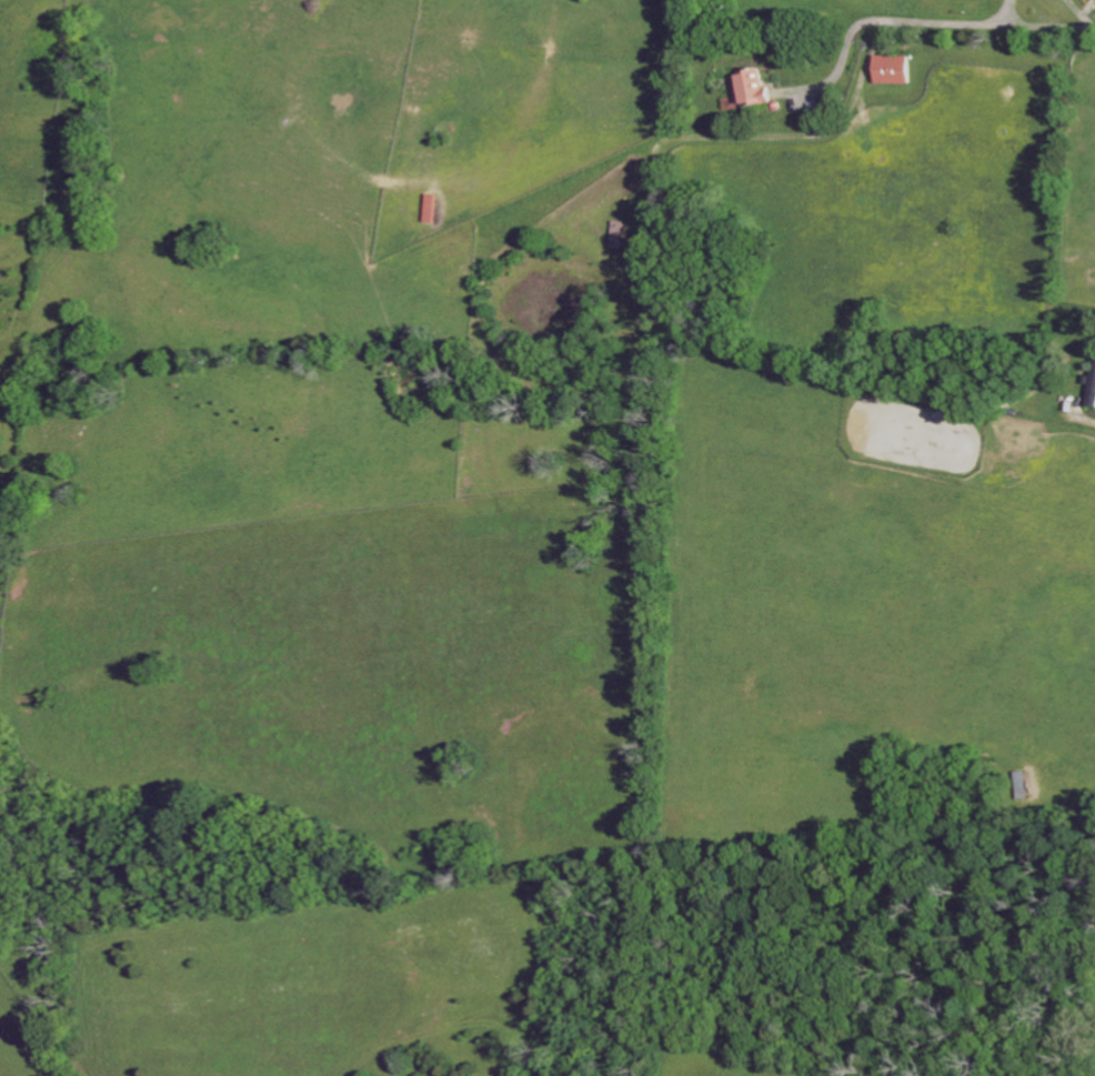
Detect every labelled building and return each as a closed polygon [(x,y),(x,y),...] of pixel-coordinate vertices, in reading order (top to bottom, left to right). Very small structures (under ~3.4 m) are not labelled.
[(878,83),(912,84),(913,56),(878,55),(878,83)] [(741,72),(744,105),(772,103),(771,88),(766,89),(764,70),(741,72)] [(727,108),(743,107),(742,91),(733,92),(734,99),(727,99),(727,108)] [(440,195),(429,195),(428,222),(439,223),(440,195)] [(1019,800),(1030,799),(1029,772),(1018,772),(1019,800)]
